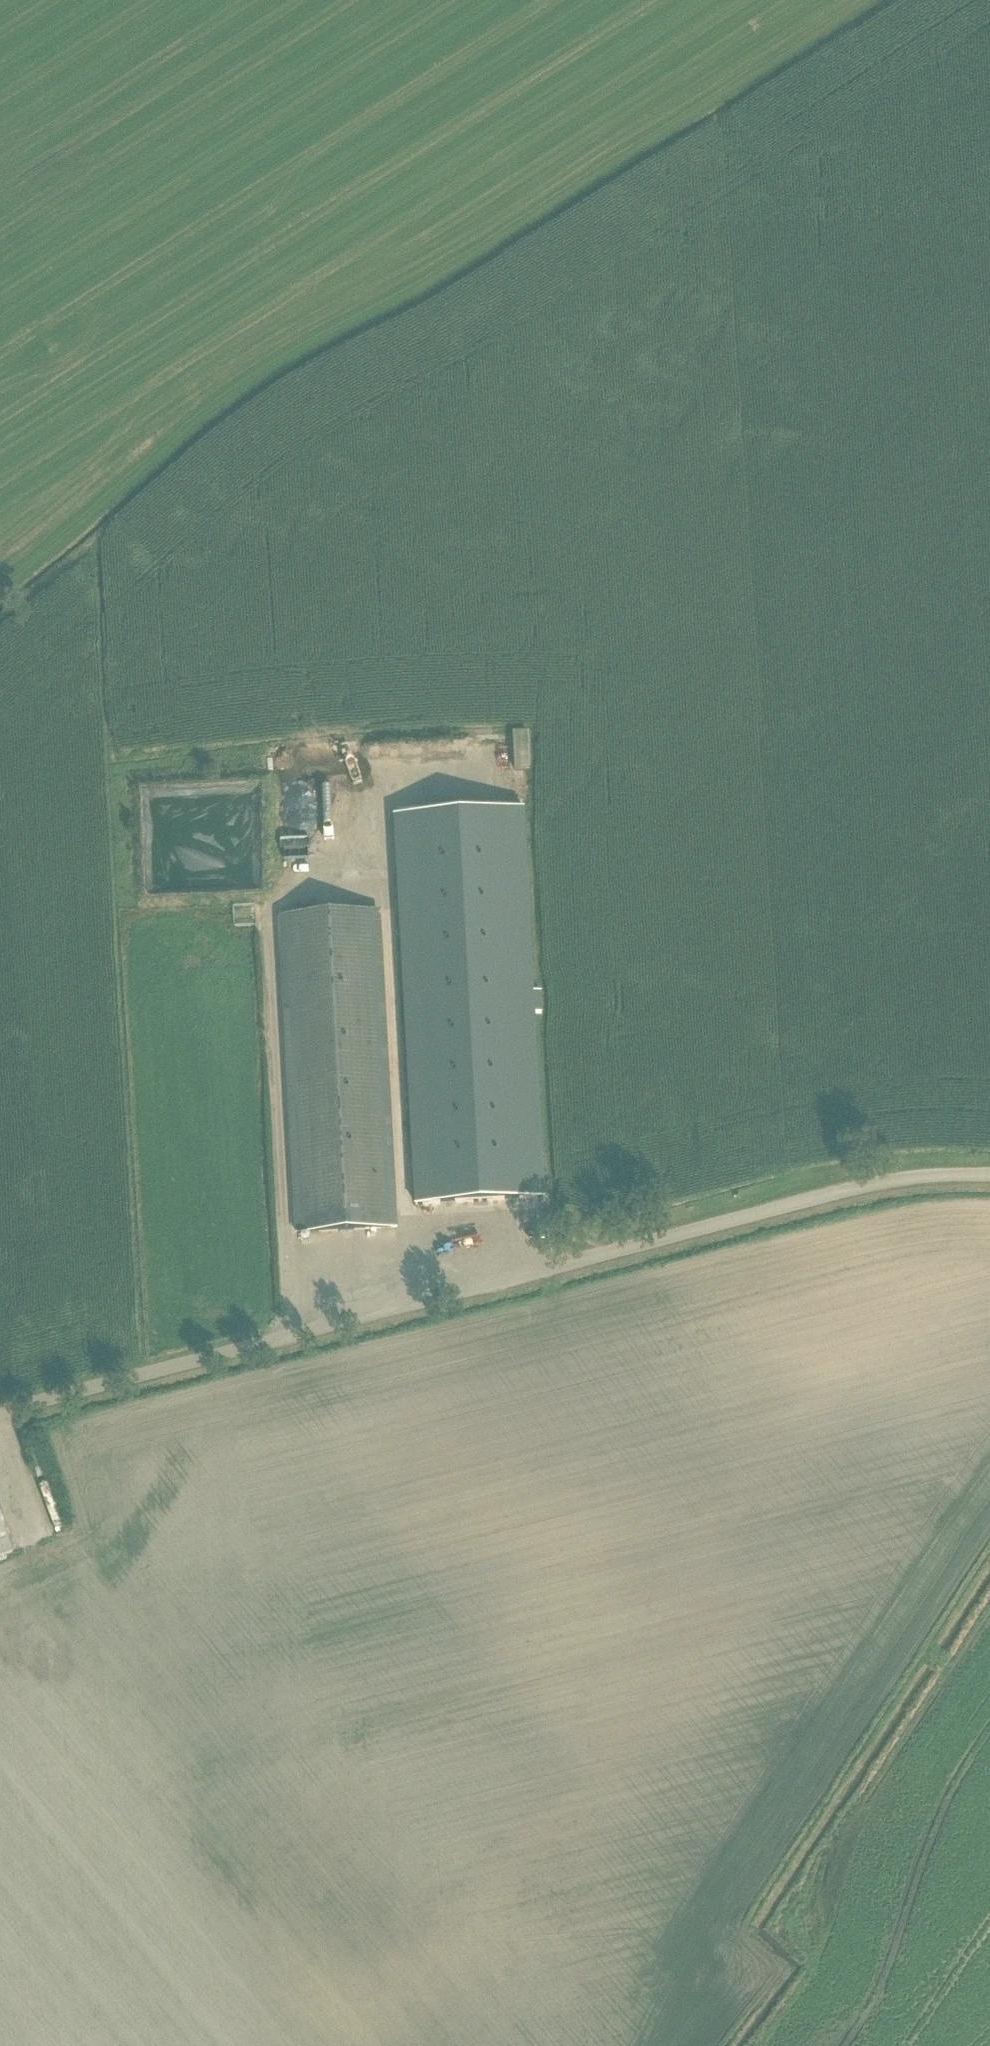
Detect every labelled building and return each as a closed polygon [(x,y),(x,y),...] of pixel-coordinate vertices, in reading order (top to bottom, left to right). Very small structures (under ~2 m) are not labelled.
[(524,810),(395,817),(415,1206),(545,1199),(535,1015),(542,1015),(541,994),(534,994),(524,810)] [(393,1229),(392,1209),(381,910),(288,915),(300,1222),(300,1233),(351,1231),(393,1229)] [(12,1553),(0,1520),(0,1558),(12,1553)]
